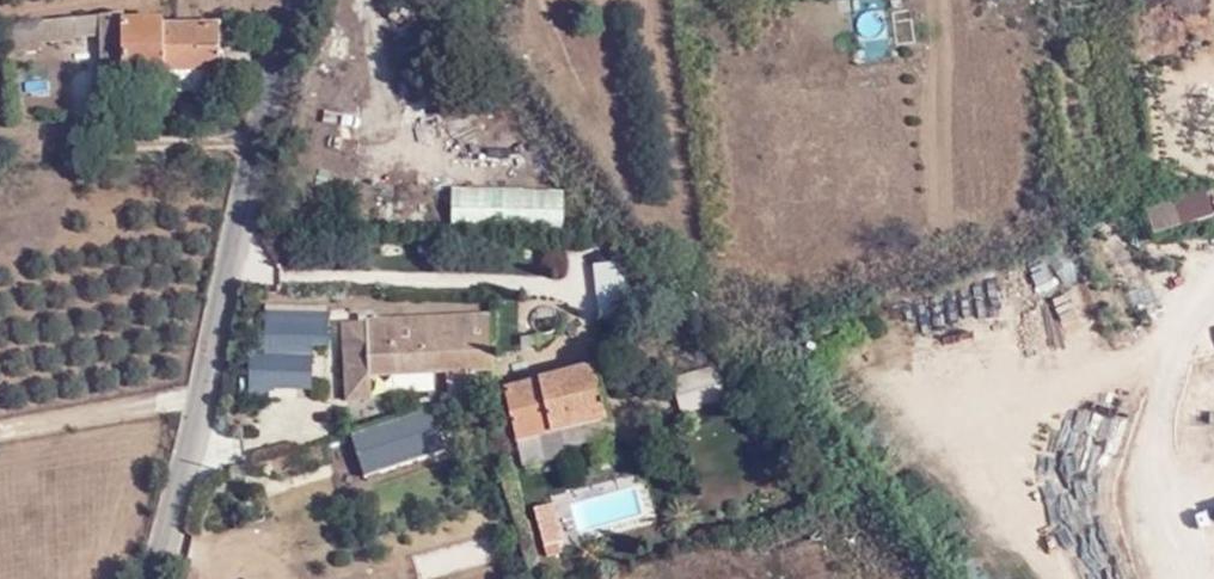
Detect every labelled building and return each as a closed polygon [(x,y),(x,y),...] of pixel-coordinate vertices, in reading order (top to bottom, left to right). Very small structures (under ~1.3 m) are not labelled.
[(247,15),(248,8),(263,7),(265,0),(181,0),(181,14),(247,15)] [(218,34),(170,32),(160,32),(160,27),(118,27),(118,23),(33,26),(33,44),(98,42),(96,109),(122,109),(123,80),(216,80),(218,34)] [(33,26),(0,27),(0,66),(33,67),(33,44),(33,26)] [(566,221),(566,185),(451,186),(451,222),(566,221)] [(1152,235),(1213,214),(1213,190),(1144,216),(1152,235)] [(569,277),(581,307),(630,288),(619,258),(569,277)] [(314,371),(313,301),(257,302),(257,347),(235,348),(238,400),(300,399),(301,371),(314,371)] [(363,378),(485,370),(485,353),(484,340),(483,323),(363,329),(363,378)] [(363,378),(363,329),(338,330),(338,407),(362,406),(363,378)] [(509,337),(484,340),(485,353),(511,352),(509,337)] [(499,393),(516,446),(606,417),(589,364),(499,393)] [(666,383),(674,418),(718,405),(708,372),(666,383)] [(424,436),(443,431),(437,407),(383,423),(386,433),(420,422),(424,436)] [(214,578),(493,578),(462,486),(209,561),(214,578)]
